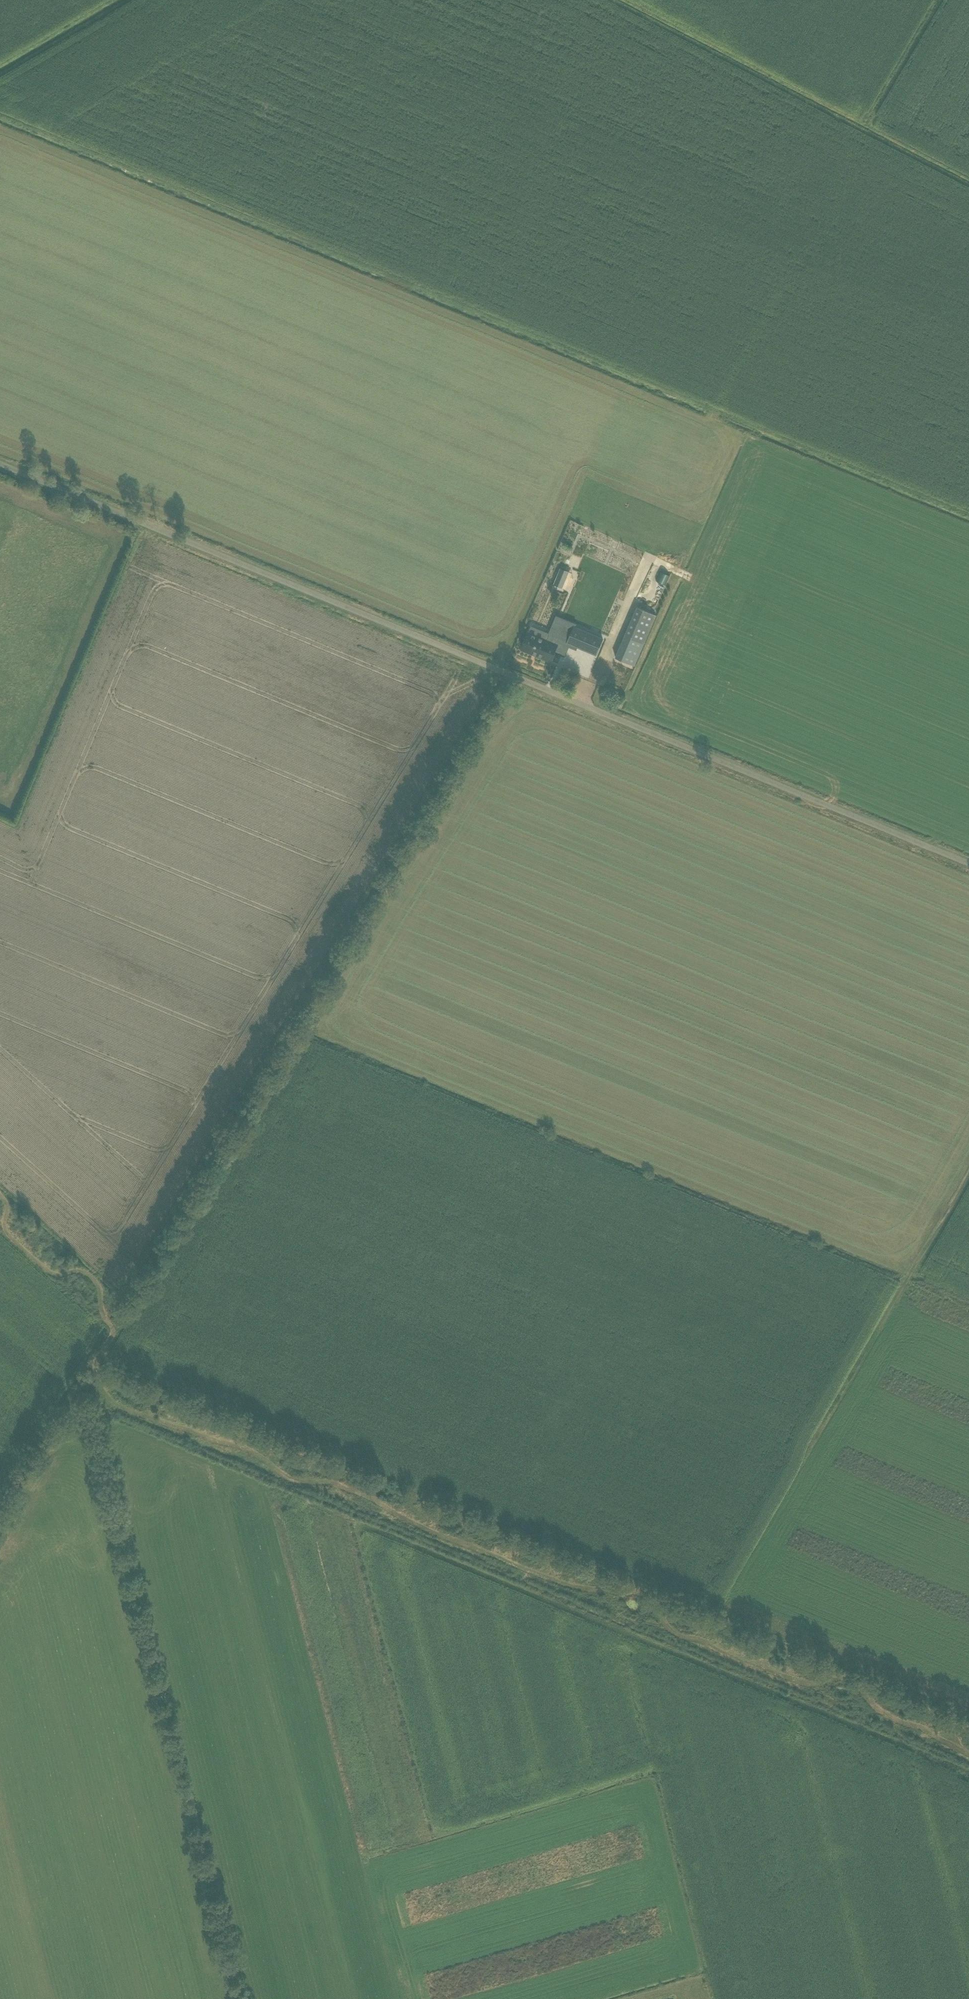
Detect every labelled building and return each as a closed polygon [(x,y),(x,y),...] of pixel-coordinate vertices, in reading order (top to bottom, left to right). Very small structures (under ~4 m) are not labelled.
[(560,568),(554,581),(563,585),(568,572),(560,568)] [(637,607),(614,656),(634,664),(657,616),(637,607)] [(529,633),(522,649),(551,661),(557,646),(565,650),(568,642),(596,654),(603,638),(574,626),(571,634),(557,629),(552,641),(547,638),(546,640),(544,639),(545,636),(537,633),(536,636),(529,633)]
